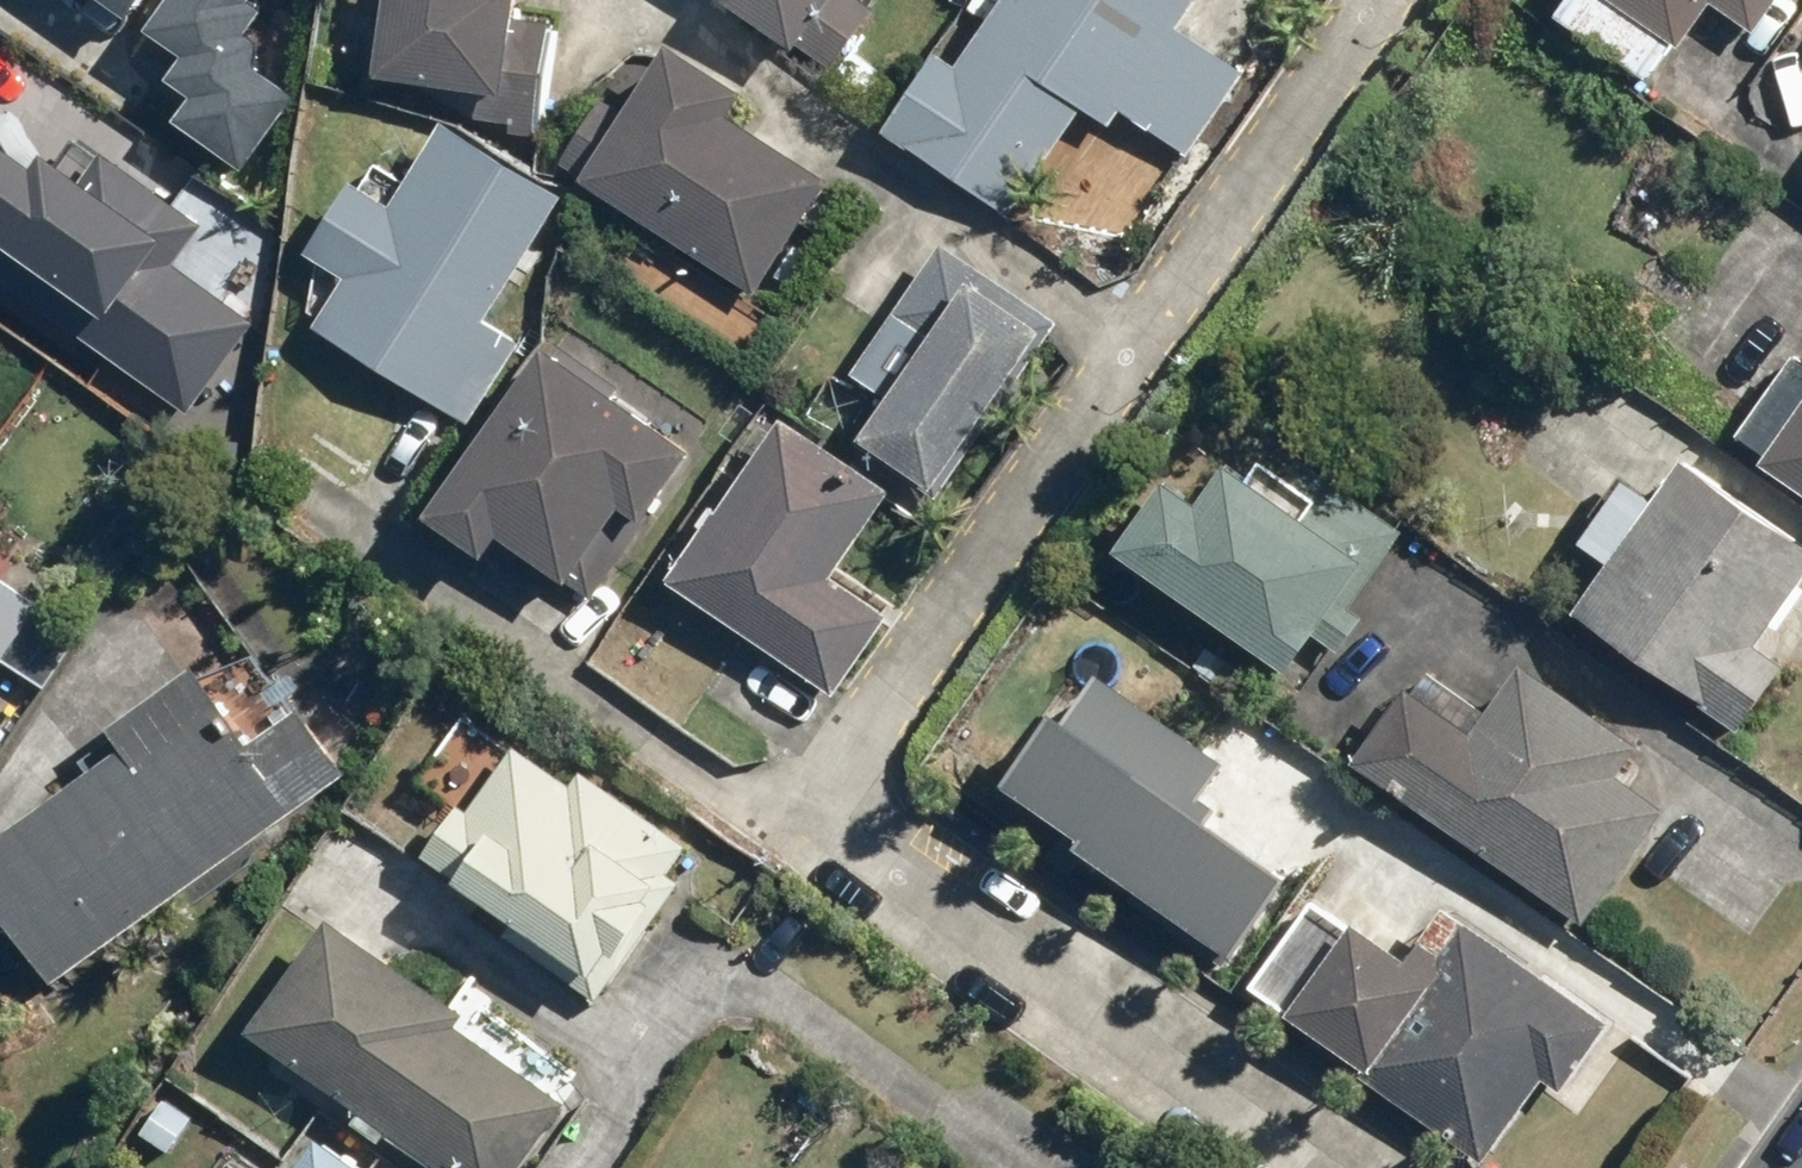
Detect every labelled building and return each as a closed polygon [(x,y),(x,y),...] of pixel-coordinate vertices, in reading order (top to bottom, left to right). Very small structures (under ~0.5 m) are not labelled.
[(123,16),(134,0),(101,0),(123,16)] [(141,29),(182,57),(164,83),(189,101),(174,122),(236,165),(284,95),(229,58),(259,14),(243,3),(245,0),(162,0),(141,29)] [(543,146),(556,27),(522,23),(525,0),(389,0),(379,87),(506,101),(502,141),(543,146)] [(725,9),(801,63),(845,0),(731,0),(725,9)] [(1196,0),(1017,0),(968,79),(937,59),(885,144),(1020,228),(1086,122),(1111,138),(1124,117),(1196,162),(1243,86),(1181,47),(1206,6),(1196,0)] [(1556,23),(1652,89),(1676,54),(1679,56),(1710,11),(1758,44),(1788,0),(1572,0),(1556,23)] [(765,117),(674,58),(636,115),(614,101),(565,177),(760,303),(835,189),(753,135),(765,117)] [(565,205),(446,132),(395,215),(355,191),(310,263),(352,289),(319,342),(473,437),(528,347),(492,325),(565,205)] [(187,408),(246,323),(169,269),(199,226),(103,161),(82,191),(40,162),(31,175),(0,154),(0,280),(187,408)] [(888,407),(859,448),(938,505),(1059,333),(947,254),(856,384),(888,407)] [(428,531),(491,575),(504,556),(593,618),(702,461),(550,356),(428,531)] [(1765,468),(1760,475),(1801,507),(1801,369),(1741,450),(1765,468)] [(839,710),(896,628),(837,587),(897,502),(789,427),(673,594),(839,710)] [(1198,512),(1169,491),(1119,560),(1294,687),(1346,614),(1353,619),(1412,537),(1402,530),(1343,487),(1324,514),(1260,468),(1243,491),(1223,476),(1198,512)] [(1612,575),(1576,625),(1740,745),(1792,675),(1763,654),(1801,600),(1801,550),(1690,469),(1658,513),(1619,484),(1573,547),(1612,575)] [(40,687),(76,629),(0,581),(0,661),(40,687)] [(1493,722),(1432,680),(1362,782),(1589,938),(1669,821),(1628,793),(1651,761),(1525,675),(1493,722)] [(292,725),(256,751),(204,676),(116,738),(130,759),(0,851),(0,914),(53,988),(337,788),(292,725)] [(1102,686),(1021,805),(1084,848),(1075,861),(1236,971),(1306,867),(1220,808),(1239,780),(1102,686)] [(603,1004),(681,899),(663,885),(690,848),(576,763),(561,783),(519,751),(468,819),(459,811),(418,866),(603,1004)] [(566,1106),(462,1032),(469,1022),(330,924),(249,1037),(433,1167),(521,1167),(566,1106)] [(1363,935),(1294,1028),(1483,1167),(1491,1167),(1545,1095),(1559,1105),(1610,1036),(1596,1026),(1474,935),(1435,988),(1363,935)] [(312,1139),(292,1167),(356,1167),(312,1139)]
